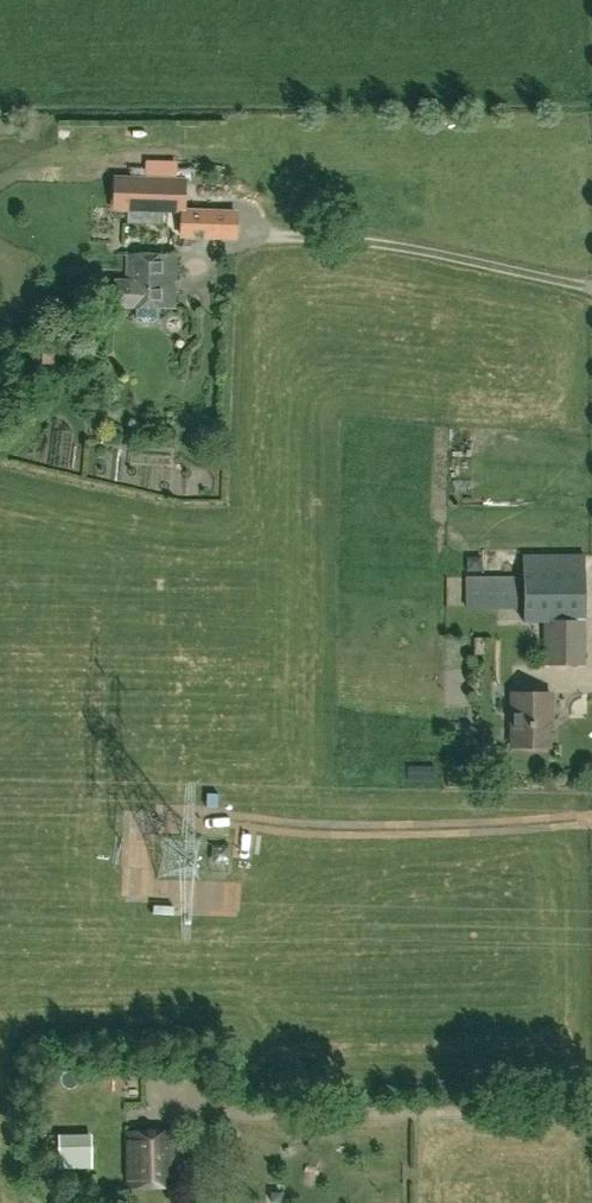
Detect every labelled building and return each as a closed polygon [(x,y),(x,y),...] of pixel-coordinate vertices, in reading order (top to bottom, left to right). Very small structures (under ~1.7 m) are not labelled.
[(191,210),(191,182),(116,182),(116,210),(191,210)] [(223,196),(221,207),(242,211),(244,199),(223,196)] [(236,237),(236,213),(182,212),(181,235),(194,236),(236,237)] [(157,321),(157,309),(174,309),(175,262),(127,261),(126,282),(116,281),(115,308),(135,308),(135,320),(139,324),(153,325),(157,321)] [(148,421),(167,420),(167,405),(147,406),(148,421)] [(585,665),(584,554),(523,555),(523,622),(544,621),(544,665),(585,665)] [(518,575),(484,576),(465,576),(465,607),(517,607),(518,575)] [(512,692),(513,747),(548,746),(548,715),(550,715),(550,692),(512,692)] [(472,752),(472,766),(487,766),(487,752),(472,752)] [(192,1082),(191,1071),(169,1073),(169,1084),(192,1082)] [(128,1186),(171,1186),(171,1131),(128,1131),(128,1186)] [(92,1134),(58,1134),(58,1168),(92,1168),(92,1134)] [(186,1163),(186,1185),(200,1185),(200,1163),(186,1163)] [(247,1184),(247,1167),(236,1167),(236,1184),(247,1184)]
